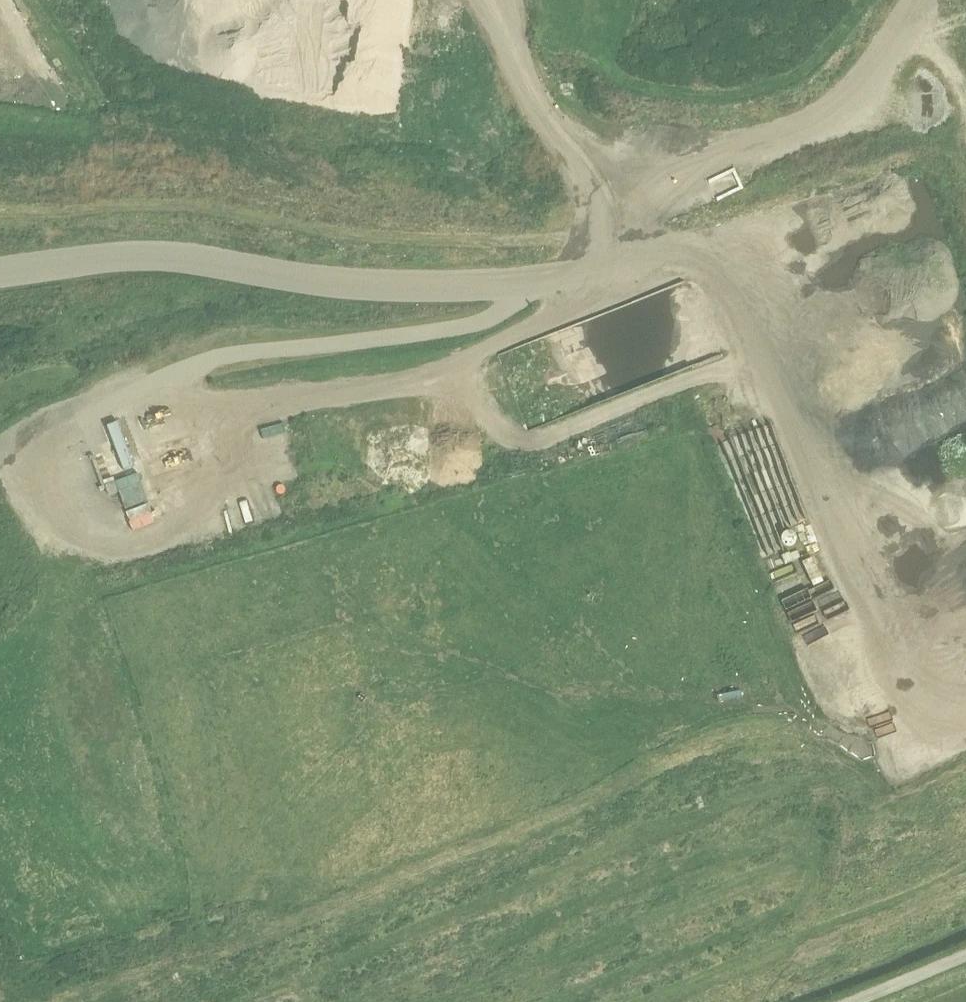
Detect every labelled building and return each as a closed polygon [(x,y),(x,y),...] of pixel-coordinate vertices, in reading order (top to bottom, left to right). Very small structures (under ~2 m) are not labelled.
[(864,659),(848,660),(849,672),(865,671),(864,659)]
